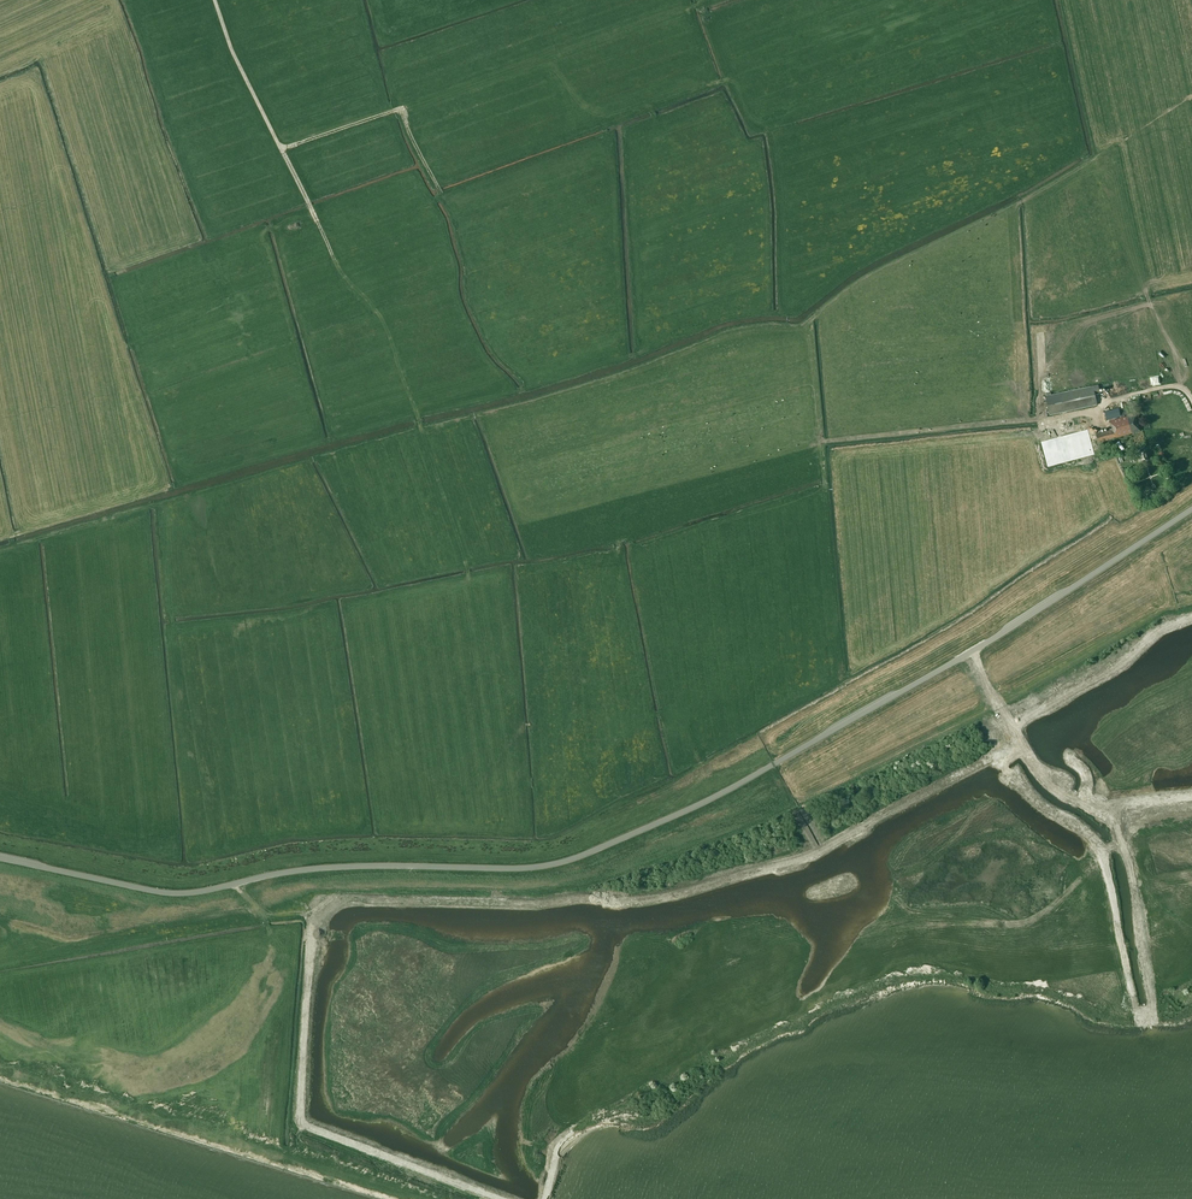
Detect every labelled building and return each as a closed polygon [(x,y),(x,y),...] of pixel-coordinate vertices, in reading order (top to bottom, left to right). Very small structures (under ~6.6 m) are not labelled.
[(1094,395),(1100,393),(1098,385),(1045,397),(1049,415),(1096,405),(1094,395)] [(1122,409),(1119,410),(1118,409),(1110,411),(1108,407),(1103,409),(1106,420),(1109,420),(1111,426),(1109,427),(1110,430),(1096,434),(1098,443),(1139,432),(1134,413),(1126,415),(1127,416),(1124,417),(1122,409)] [(1013,440),(1014,450),(1025,450),(1024,439),(1013,440)] [(1124,449),(1119,441),(1116,443),(1122,451),(1124,449)] [(1139,463),(1148,460),(1145,450),(1136,453),(1139,463)]
